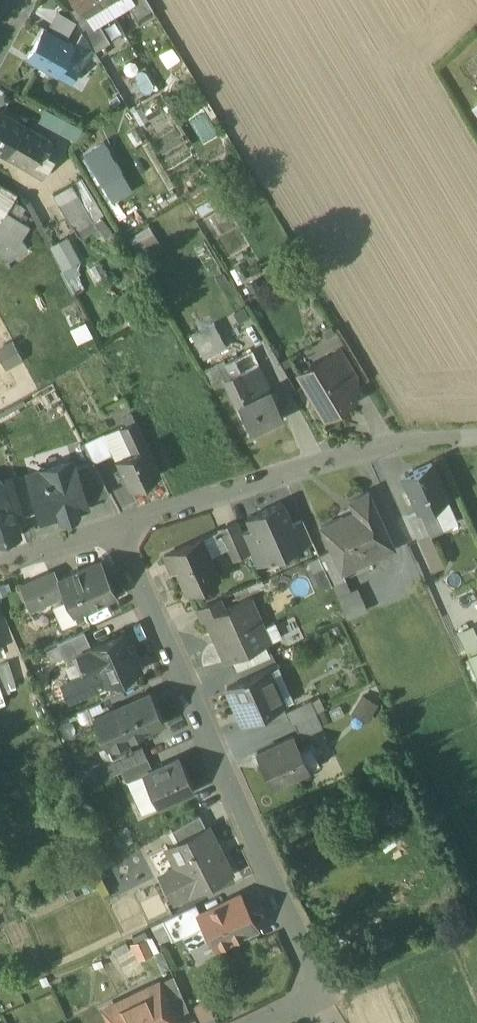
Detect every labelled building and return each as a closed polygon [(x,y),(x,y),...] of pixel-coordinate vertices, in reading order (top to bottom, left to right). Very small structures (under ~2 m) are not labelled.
[(107,0),(79,0),(79,1),(86,11),(87,10),(94,21),(98,18),(113,9),(107,0)] [(113,9),(127,1),(129,0),(107,0),(113,9)] [(149,0),(129,0),(127,1),(139,21),(156,12),(149,0)] [(98,18),(94,21),(87,10),(86,11),(79,1),(69,7),(94,48),(110,39),(98,18)] [(73,41),(45,24),(28,53),(57,70),(65,56),(73,41)] [(457,64),(476,94),(476,50),(457,64)] [(80,64),(65,56),(57,70),(71,78),(80,64)] [(40,117),(79,138),(84,127),(46,106),(40,117)] [(0,110),(0,149),(8,154),(25,125),(0,110)] [(52,138),(26,123),(25,125),(8,154),(34,169),(44,152),(52,138)] [(104,138),(79,152),(105,196),(129,182),(104,138)] [(0,183),(0,218),(6,209),(12,213),(19,202),(13,198),(16,193),(0,183)] [(79,192),(59,202),(71,224),(91,213),(79,192)] [(6,209),(0,218),(0,256),(6,260),(27,243),(21,236),(29,223),(12,213),(6,209)] [(82,257),(69,234),(52,243),(64,267),(82,257)] [(225,342),(214,320),(192,332),(204,353),(225,342)] [(0,345),(0,351),(7,362),(21,355),(12,339),(0,345)] [(356,372),(340,345),(328,352),(344,379),(356,372)] [(327,351),(298,368),(324,411),(341,401),(340,400),(352,393),(344,379),(328,352),(327,351)] [(223,357),(204,366),(207,373),(220,367),(223,375),(240,367),(234,356),(225,360),(223,357)] [(19,367),(27,389),(37,386),(30,364),(19,367)] [(220,367),(207,373),(211,381),(223,375),(220,367)] [(252,394),(240,367),(223,375),(236,402),(238,401),(250,428),(283,413),(271,386),(252,394)] [(138,405),(123,412),(127,420),(136,416),(142,413),(138,405)] [(147,440),(136,416),(127,420),(120,423),(132,448),(147,440)] [(104,430),(87,438),(96,457),(113,449),(104,430)] [(132,448),(116,455),(120,463),(115,466),(119,475),(124,472),(130,484),(161,470),(147,440),(132,448)] [(72,457),(42,466),(45,474),(42,479),(33,482),(34,485),(31,489),(33,495),(38,497),(43,514),(59,509),(66,512),(73,510),(76,504),(86,501),(85,497),(74,463),(72,457)] [(93,457),(74,463),(85,497),(109,489),(93,457)] [(431,460),(403,472),(419,506),(433,499),(446,493),(431,460)] [(17,529),(1,477),(0,477),(0,535),(17,529)] [(353,506),(320,521),(330,544),(339,563),(340,562),(391,539),(367,487),(349,495),(353,506)] [(291,520),(281,497),(246,512),(252,524),(263,549),(270,546),(273,554),(300,542),(296,535),(297,534),(291,520)] [(433,499),(419,506),(430,529),(444,523),(433,499)] [(430,529),(419,506),(407,511),(418,535),(430,529)] [(312,537),(302,515),(291,520),(297,534),(296,535),(300,542),(312,537)] [(236,517),(219,525),(227,542),(232,554),(249,546),(241,529),(236,517)] [(263,549),(252,524),(241,529),(249,546),(255,561),(273,554),(270,546),(263,549)] [(219,525),(201,533),(209,551),(227,542),(219,525)] [(201,533),(164,549),(167,558),(172,556),(185,586),(218,572),(209,551),(201,533)] [(330,544),(318,550),(331,579),(345,573),(340,562),(339,563),(330,544)] [(100,557),(60,575),(74,607),(114,589),(100,557)] [(50,569),(20,582),(30,604),(60,590),(50,569)] [(219,593),(196,603),(202,615),(206,613),(205,612),(224,604),(219,593)] [(224,604),(205,612),(206,613),(213,629),(217,627),(229,654),(265,638),(260,627),(264,625),(262,622),(249,593),(224,604)] [(273,617),(262,622),(264,625),(260,627),(265,638),(280,631),(273,617)] [(84,626),(57,638),(64,655),(90,644),(90,642),(91,641),(84,626)] [(91,641),(90,642),(90,644),(98,661),(106,678),(140,663),(124,627),(91,641)] [(272,642),(239,653),(242,660),(274,649),(272,642)] [(469,651),(462,655),(471,676),(476,674),(476,668),(469,651)] [(9,657),(0,659),(0,673),(2,681),(15,677),(9,657)] [(98,661),(62,677),(70,696),(107,680),(106,678),(98,661)] [(267,663),(249,671),(248,670),(242,673),(243,674),(226,681),(243,718),(283,700),(267,663)] [(149,687),(114,703),(127,733),(128,732),(163,717),(149,687)] [(364,687),(353,705),(369,715),(380,697),(364,687)] [(309,695),(285,706),(290,718),(293,717),(315,707),(309,695)] [(114,703),(94,712),(107,742),(110,741),(127,733),(114,703)] [(315,707),(293,717),(299,732),(321,722),(315,707)] [(293,730),(256,747),(271,780),(308,763),(293,730)] [(127,733),(110,741),(114,751),(133,742),(128,732),(127,733)] [(114,751),(92,761),(98,773),(121,764),(146,753),(140,739),(114,751)] [(146,753),(121,764),(128,778),(144,771),(143,770),(152,766),(146,753)] [(152,766),(143,770),(144,771),(157,801),(194,785),(180,753),(152,766)] [(198,810),(171,825),(177,838),(205,824),(198,810)] [(177,838),(167,843),(180,869),(163,877),(172,896),(189,888),(190,890),(230,870),(207,823),(205,824),(177,838)] [(200,909),(199,910),(204,920),(206,925),(203,934),(208,936),(212,937),(216,945),(223,941),(227,942),(228,939),(255,925),(238,891),(200,909)] [(195,898),(162,914),(173,935),(181,931),(204,920),(199,910),(200,909),(195,898)] [(204,920),(181,931),(188,946),(208,936),(203,934),(206,925),(204,920)] [(132,939),(139,957),(159,949),(153,932),(132,939)] [(164,977),(179,1015),(191,1011),(176,972),(164,977)] [(112,1008),(119,1022),(162,1022),(161,1022),(175,1016),(158,982),(132,995),(133,998),(112,1008)]
